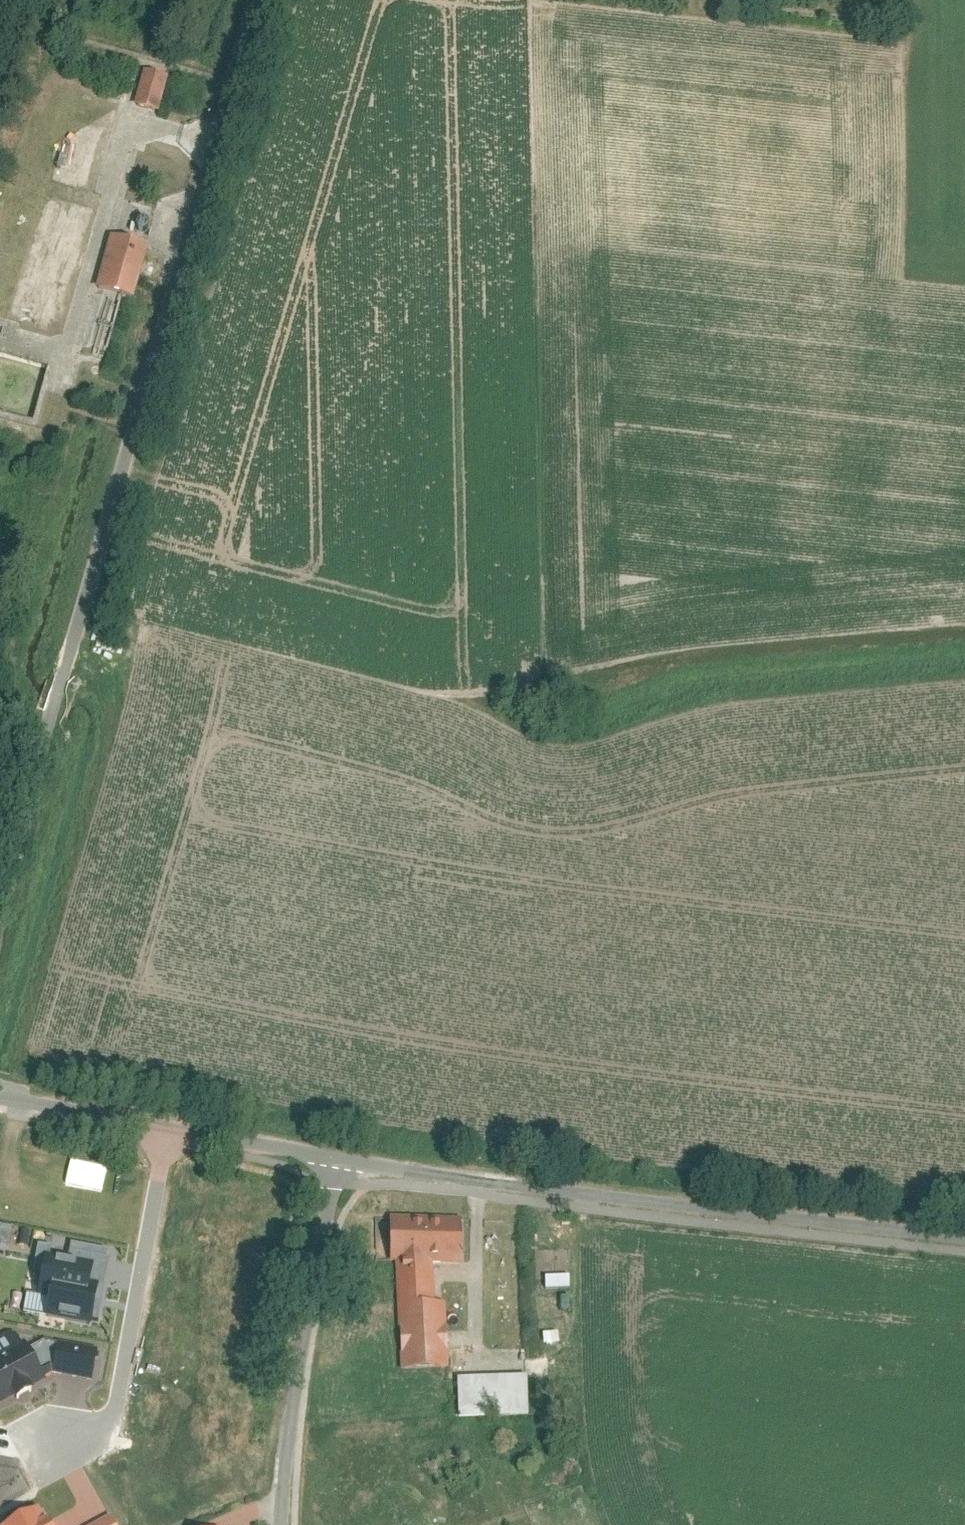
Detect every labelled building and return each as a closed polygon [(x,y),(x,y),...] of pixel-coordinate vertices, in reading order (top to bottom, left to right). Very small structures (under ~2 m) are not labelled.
[(172,76),(147,68),(137,103),(162,113),(172,76)] [(152,244),(114,233),(100,288),(139,297),(152,244)] [(463,1262),(464,1220),(390,1218),(389,1260),(463,1262)] [(36,1285),(46,1287),(41,1313),(90,1322),(96,1285),(88,1283),(91,1266),(42,1257),(36,1285)] [(439,1264),(404,1267),(413,1378),(449,1375),(439,1264)] [(47,1371),(95,1379),(100,1352),(44,1341),(27,1350),(25,1346),(0,1360),(0,1399),(48,1373),(47,1371)] [(531,1382),(464,1383),(465,1423),(531,1422),(531,1382)] [(35,1509),(6,1524),(43,1524),(35,1509)] [(112,1517),(97,1524),(116,1524),(112,1517)]
